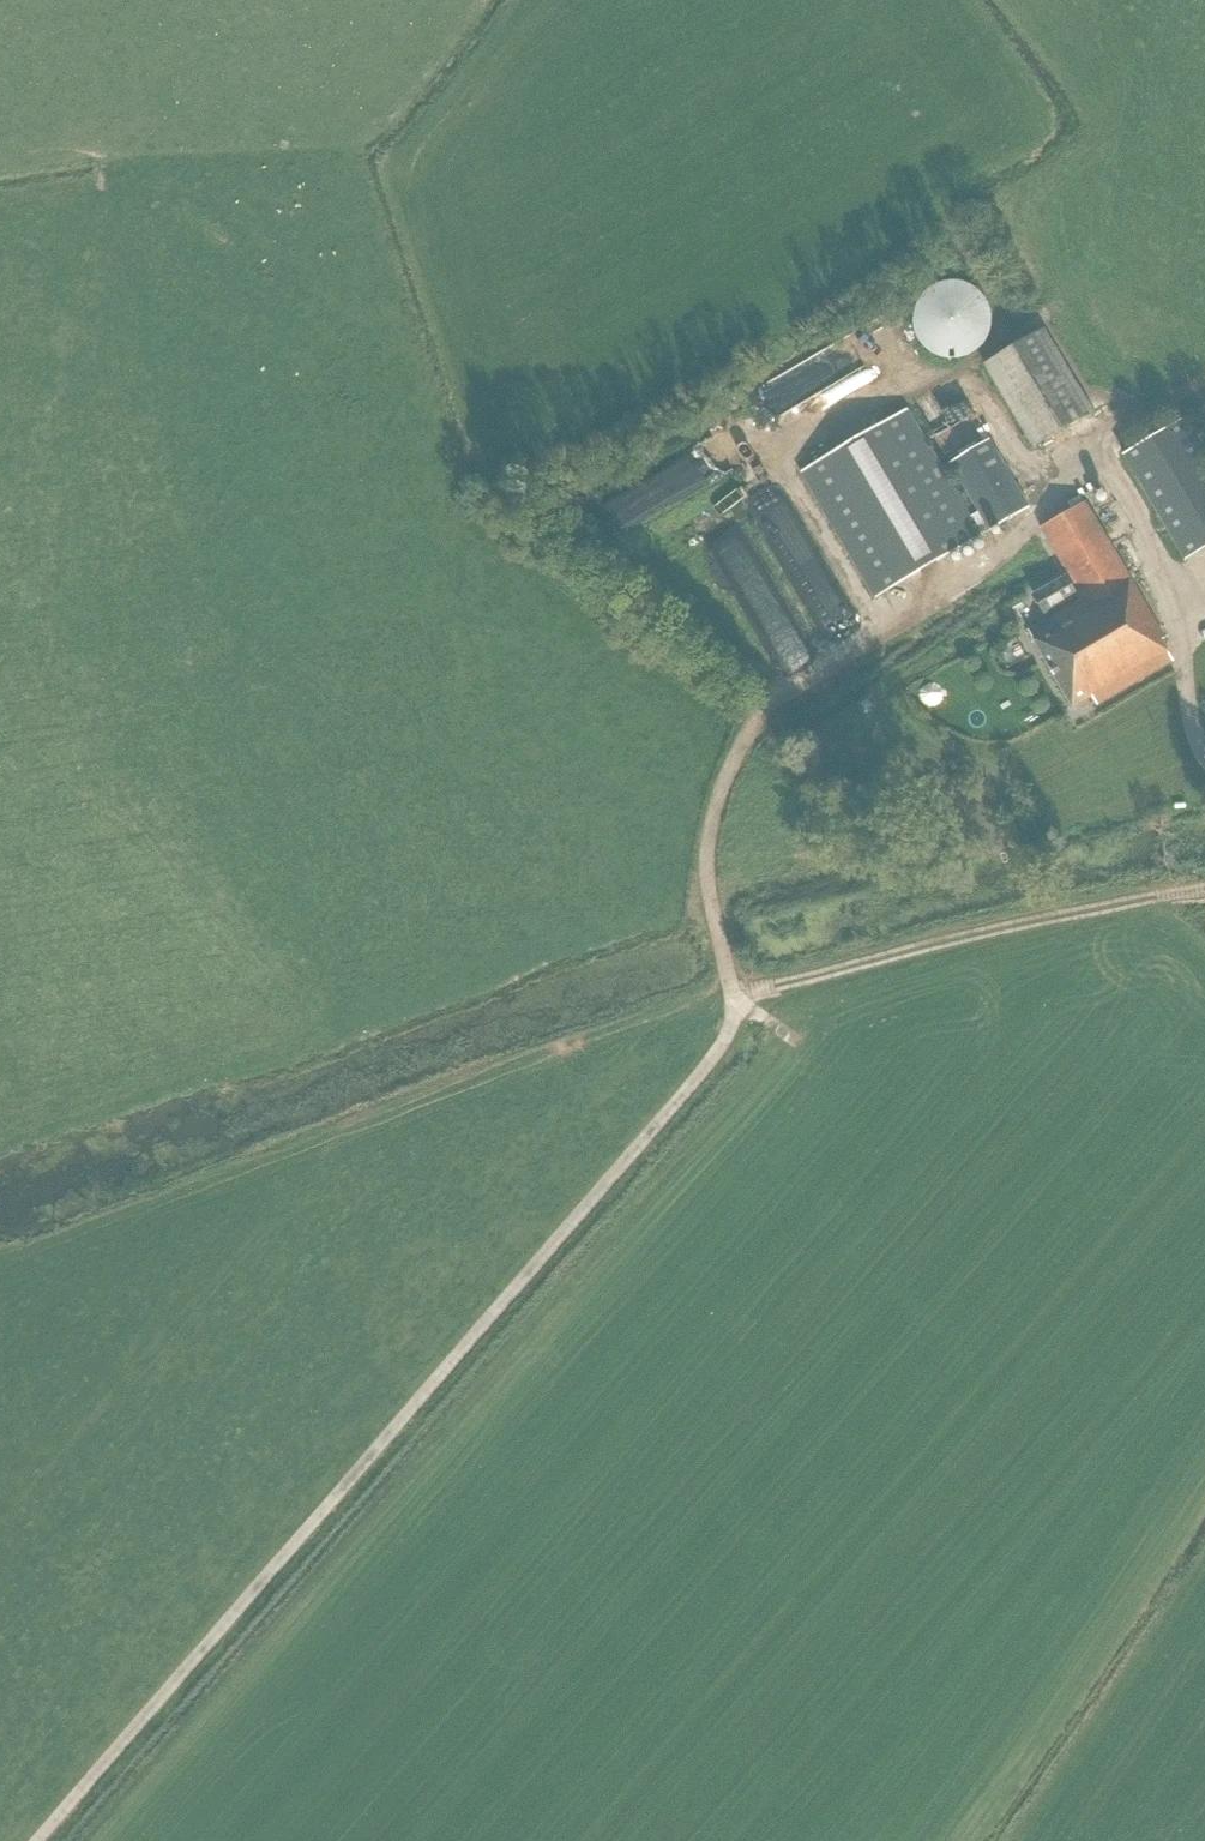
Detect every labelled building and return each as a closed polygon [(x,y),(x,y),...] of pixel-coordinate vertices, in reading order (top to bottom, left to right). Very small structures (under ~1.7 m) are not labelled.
[(932,354),(950,359),(969,355),(983,345),(991,327),(990,309),(980,293),(964,283),(945,282),(926,290),(917,305),(913,323),(918,341),(932,354)] [(984,365),(1034,448),(1093,412),(1043,330),(984,365)] [(942,467),(908,410),(802,472),(875,597),(1029,506),(989,439),(942,467)] [(1204,454),(1204,410),(1188,419),(1204,454)] [(1204,549),(1204,458),(1183,420),(1124,455),(1186,560),(1204,549)] [(1165,639),(1085,502),(1041,528),(1069,575),(1034,595),(1045,614),(1080,594),(1083,599),(1028,630),(1073,708),(1092,696),(1097,705),(1173,661),(1162,641),(1165,639)]
